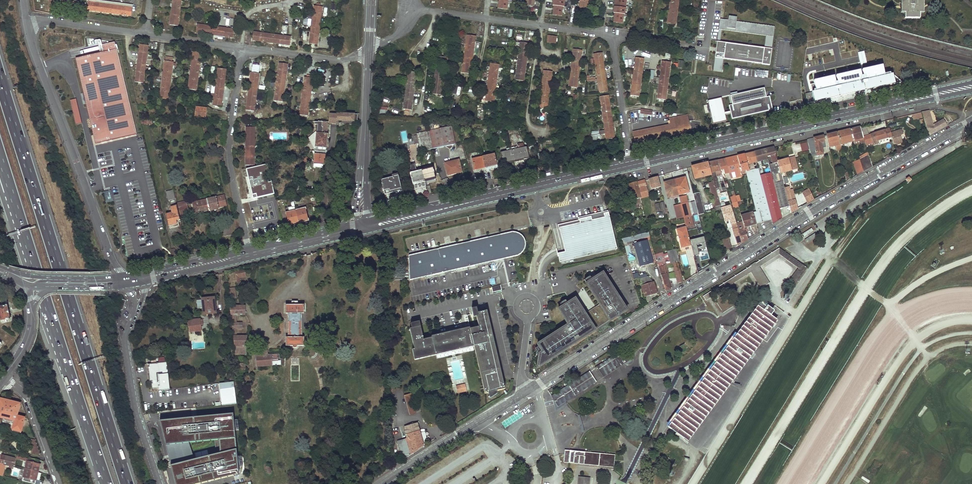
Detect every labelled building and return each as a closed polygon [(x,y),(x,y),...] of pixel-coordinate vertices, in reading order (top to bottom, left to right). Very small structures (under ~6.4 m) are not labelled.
[(58,7),(82,11),(83,2),(67,0),(59,0),(58,7)] [(85,6),(87,6),(87,10),(131,17),(133,5),(96,0),(86,0),(85,6)] [(168,24),(176,26),(180,0),(172,0),(170,9),(168,24)] [(498,8),(501,8),(507,9),(508,0),(498,0),(498,8)] [(552,5),(554,5),(553,15),(556,15),(562,16),(563,7),(565,7),(565,0),(553,0),(552,5)] [(578,12),(583,13),(587,13),(589,0),(580,0),(578,12)] [(613,13),(614,13),(613,23),(623,24),(624,14),(626,15),(627,0),(614,0),(613,13)] [(667,24),(671,25),(675,25),(678,0),(670,0),(667,24)] [(902,13),(905,13),(905,19),(919,19),(919,14),(921,13),(922,0),(902,0),(902,13)] [(314,6),(309,43),(316,44),(319,26),(322,7),(320,7),(316,7),(314,6)] [(729,16),(728,20),(727,28),(736,29),(737,21),(737,17),(729,16)] [(728,20),(720,19),(719,30),(722,30),(735,32),(736,29),(727,28),(728,20)] [(775,26),(737,21),(735,32),(766,35),(774,36),(775,26)] [(197,24),(196,32),(212,34),(233,37),(234,30),(197,24)] [(814,36),(817,29),(811,27),(808,34),(814,36)] [(818,29),(816,34),(823,37),(825,32),(818,29)] [(254,32),(252,40),(269,42),(290,45),(291,37),(254,32)] [(467,35),(462,73),(470,74),(475,36),(471,36),(467,35)] [(774,36),(766,35),(764,48),(772,49),(774,36)] [(100,46),(102,53),(74,59),(95,144),(137,134),(116,49),(115,42),(100,46)] [(520,42),(515,80),(523,81),(528,43),(524,43),(520,42)] [(764,48),(717,42),(715,58),(724,59),(770,65),(772,49),(764,48)] [(140,44),(134,82),(142,83),(148,46),(144,45),(140,44)] [(574,49),(568,86),(576,88),(581,51),(578,50),(574,49)] [(193,52),(188,89),(196,90),(201,53),(197,52),(193,52)] [(602,54),(594,55),(599,92),(607,91),(605,73),(602,54)] [(437,56),(432,93),(440,95),(445,57),(441,57),(437,56)] [(636,58),(630,95),(638,96),(643,59),(636,58)] [(724,59),(715,58),(715,62),(714,71),(722,72),(724,59)] [(164,61),(159,99),(167,100),(172,62),(168,62),(164,61)] [(662,62),(657,99),(665,100),(670,63),(665,62),(662,62)] [(279,63),(274,101),(282,102),(287,64),(283,64),(279,63)] [(491,64),(486,101),(493,102),(498,65),(495,64),(491,64)] [(884,75),(883,66),(814,82),(816,90),(814,91),(814,92),(812,93),(815,102),(903,83),(893,73),(884,75)] [(218,69),(212,106),(221,108),(226,70),(218,69)] [(408,71),(402,109),(410,111),(416,73),(412,72),(408,71)] [(544,71),(538,108),(546,110),(552,72),(544,71)] [(250,73),(245,111),(253,112),(258,74),(250,73)] [(304,77),(299,114),(307,115),(312,79),(308,78),(304,77)] [(459,95),(461,87),(454,86),(453,94),(459,95)] [(731,105),(728,106),(731,119),(772,110),(769,97),(766,98),(763,89),(729,96),(731,105)] [(704,93),(696,94),(697,102),(705,101),(704,93)] [(608,95),(600,96),(606,140),(614,139),(611,114),(608,95)] [(721,104),(720,98),(708,102),(711,108),(717,106),(716,105),(721,104)] [(75,124),(82,123),(76,99),(70,100),(75,124)] [(195,108),(194,117),(204,119),(205,110),(195,108)] [(266,112),(265,117),(283,120),(284,114),(266,112)] [(928,112),(920,113),(922,118),(928,137),(946,127),(943,121),(934,126),(934,127),(932,128),(928,112)] [(329,115),(328,122),(327,124),(335,125),(335,121),(349,122),(348,126),(353,124),(353,119),(357,119),(357,115),(336,114),(336,115),(329,115)] [(687,116),(668,120),(669,126),(688,122),(687,116)] [(317,125),(316,134),(326,135),(327,124),(328,122),(317,122),(314,122),(314,124),(314,125),(317,125)] [(669,126),(633,133),(635,142),(690,131),(688,122),(669,126)] [(433,131),(428,132),(432,149),(446,147),(451,150),(453,145),(454,145),(451,127),(442,129),(442,126),(432,128),(433,131)] [(245,128),(245,165),(254,165),(254,128),(245,128)] [(854,129),(850,130),(853,142),(854,143),(860,141),(860,143),(861,144),(864,143),(859,128),(854,129)] [(428,130),(416,133),(420,152),(432,149),(428,132),(428,130)] [(598,130),(590,132),(593,141),(601,139),(598,130)] [(842,132),(837,133),(840,145),(853,142),(850,130),(842,132)] [(888,130),(870,135),(873,145),(878,144),(877,141),(890,137),(890,135),(888,130)] [(901,131),(890,135),(890,137),(894,147),(902,144),(900,137),(903,136),(901,131)] [(837,133),(825,135),(828,148),(835,146),(840,145),(837,133)] [(314,137),(313,141),(315,141),(314,147),(325,148),(326,148),(327,135),(326,135),(316,134),(315,137),(314,137)] [(822,136),(806,140),(811,157),(822,155),(820,149),(825,148),(822,136)] [(526,148),(511,151),(514,161),(518,160),(529,158),(526,148)] [(767,149),(763,150),(765,158),(769,157),(772,164),(768,166),(769,173),(778,209),(788,207),(783,189),(779,174),(777,164),(776,162),(773,148),(767,149)] [(760,151),(753,152),(755,162),(757,169),(759,175),(762,174),(761,171),(760,166),(761,165),(759,161),(762,161),(763,165),(764,165),(765,170),(766,174),(769,173),(768,166),(765,158),(763,150),(760,151)] [(511,151),(500,153),(503,164),(514,161),(511,151)] [(748,154),(744,154),(748,170),(748,171),(749,171),(753,170),(751,163),(755,162),(753,152),(748,154)] [(867,153),(858,158),(859,160),(863,172),(871,167),(867,153)] [(314,154),(313,166),(321,167),(322,167),(322,162),(323,162),(324,155),(314,154)] [(740,155),(736,156),(740,173),(743,173),(740,164),(743,163),(744,170),(748,170),(744,154),(740,155)] [(494,155),(482,157),(485,168),(496,165),(494,155)] [(729,158),(724,159),(728,173),(729,177),(730,179),(731,179),(730,173),(734,172),(735,178),(741,176),(740,173),(736,156),(729,158)] [(482,157),(472,159),(474,170),(485,168),(482,157)] [(793,158),(788,160),(791,171),(796,170),(793,158)] [(720,160),(717,161),(719,170),(722,170),(723,174),(728,173),(724,159),(720,160)] [(788,160),(776,162),(777,164),(779,174),(791,171),(788,160)] [(859,160),(852,163),(857,175),(863,172),(859,160)] [(458,161),(445,164),(448,175),(461,171),(458,161)] [(711,162),(707,163),(710,175),(712,183),(714,190),(718,188),(714,172),(720,171),(719,170),(717,161),(711,162)] [(695,166),(690,167),(693,179),(710,175),(707,163),(695,166)] [(246,169),(253,195),(256,194),(257,198),(274,194),(267,164),(246,169)] [(410,173),(409,174),(412,185),(424,182),(421,171),(416,172),(414,165),(411,166),(410,173)] [(433,168),(421,171),(424,182),(436,179),(433,168)] [(753,170),(749,171),(762,222),(770,220),(759,175),(757,169),(753,170)] [(748,171),(745,172),(746,175),(756,212),(752,213),(755,224),(762,222),(749,171),(748,171)] [(769,173),(766,174),(777,218),(778,221),(781,219),(778,209),(769,173)] [(762,174),(759,175),(770,220),(774,219),(762,174)] [(766,174),(762,174),(774,219),(777,218),(766,174)] [(746,175),(741,176),(752,213),(756,212),(746,175)] [(397,176),(381,180),(385,195),(401,190),(397,176)] [(657,177),(648,180),(650,190),(659,188),(657,177)] [(684,178),(673,181),(677,196),(688,193),(684,178)] [(644,181),(635,183),(639,199),(648,197),(644,181)] [(673,181),(663,183),(666,198),(677,196),(673,181)] [(635,183),(628,185),(633,204),(636,203),(637,207),(641,206),(639,199),(635,183)] [(712,183),(708,184),(715,209),(714,209),(710,210),(711,212),(720,209),(716,197),(716,195),(715,191),(714,190),(712,183)] [(792,200),(793,199),(792,194),(791,191),(789,191),(788,188),(783,189),(788,207),(790,214),(796,210),(794,200),(792,201),(792,200)] [(111,190),(104,192),(106,203),(113,201),(111,190)] [(172,190),(166,192),(168,201),(175,199),(172,190)] [(800,194),(806,204),(813,200),(807,190),(800,194)] [(698,193),(692,194),(694,201),(697,213),(698,215),(704,213),(698,193)] [(216,198),(210,199),(213,210),(213,209),(218,208),(225,206),(223,195),(215,197),(216,198)] [(680,205),(687,203),(686,196),(679,197),(680,205)] [(210,199),(192,203),(194,214),(213,210),(210,199)] [(186,202),(176,204),(176,206),(178,212),(178,214),(188,212),(186,202)] [(636,203),(633,204),(636,213),(640,212),(642,211),(641,206),(637,207),(636,203)] [(687,203),(679,205),(685,228),(692,226),(687,203)] [(679,205),(673,207),(676,219),(682,218),(679,205)] [(725,208),(720,209),(723,221),(724,221),(732,219),(734,226),(731,226),(736,246),(741,244),(735,224),(730,206),(727,207),(728,210),(726,211),(725,208)] [(305,209),(295,211),(298,223),(307,221),(305,209)] [(295,211),(285,213),(288,226),(298,223),(295,211)] [(558,228),(579,223),(578,219),(590,216),(591,220),(604,217),(603,214),(607,212),(607,211),(577,218),(577,220),(557,225),(558,230),(559,229),(558,228)] [(172,213),(165,215),(167,225),(177,223),(176,219),(179,219),(178,214),(178,212),(172,213)] [(557,254),(559,263),(616,250),(607,212),(603,214),(604,217),(591,220),(590,216),(578,219),(579,223),(558,228),(559,229),(564,252),(557,254)] [(752,213),(740,216),(744,228),(755,225),(755,224),(752,213)] [(158,230),(164,229),(161,217),(155,219),(158,230)] [(738,223),(735,224),(741,244),(747,240),(744,231),(744,230),(741,231),(738,223)] [(680,248),(689,246),(685,228),(676,230),(680,248)] [(512,232),(408,256),(409,281),(512,257),(517,256),(518,255),(520,255),(521,254),(522,253),(523,252),(525,250),(525,249),(526,247),(526,246),(526,244),(526,241),(526,239),(525,237),(524,236),(522,235),(521,233),(519,233),(517,232),(515,232),(513,232),(512,232)] [(648,233),(621,240),(622,244),(626,242),(649,237),(648,233)] [(690,241),(693,255),(707,251),(704,237),(690,241)] [(727,238),(721,240),(724,249),(730,247),(727,238)] [(645,241),(633,244),(640,267),(652,264),(645,241)] [(675,250),(667,252),(670,264),(672,263),(677,262),(678,262),(675,250)] [(774,251),(750,266),(752,269),(750,271),(761,288),(768,283),(757,266),(776,254),(774,251)] [(783,251),(781,255),(800,267),(802,264),(783,251)] [(671,288),(662,253),(654,255),(657,268),(658,267),(664,289),(663,289),(664,290),(671,288)] [(677,262),(672,263),(677,284),(682,282),(677,262)] [(800,267),(789,282),(794,285),(807,268),(802,264),(800,267)] [(745,269),(702,296),(705,300),(748,272),(745,269)] [(243,270),(234,272),(236,283),(239,282),(238,278),(244,277),(243,270)] [(581,289),(577,296),(558,308),(567,323),(537,343),(542,350),(538,352),(536,370),(598,330),(596,327),(610,319),(611,322),(630,310),(604,271),(586,282),(599,303),(596,305),(583,285),(580,288),(581,289)] [(644,296),(656,293),(652,283),(651,283),(646,277),(639,279),(644,296)] [(234,288),(227,289),(228,301),(235,300),(234,288)] [(213,297),(201,299),(202,314),(215,313),(213,297)] [(230,304),(229,304),(234,350),(244,350),(245,337),(235,337),(235,328),(236,328),(236,323),(235,323),(234,314),(243,314),(243,306),(234,306),(234,305),(233,305),(233,304),(231,305),(230,304)] [(1,321),(10,319),(9,314),(9,311),(8,311),(7,305),(0,307),(0,316),(1,321)] [(291,305),(285,305),(285,313),(287,313),(287,337),(285,337),(285,346),(292,346),(292,347),(293,348),(294,348),(295,348),(296,347),(297,345),(303,345),(303,337),(301,337),(301,313),(303,313),(303,305),(297,305),(291,305)] [(677,415),(667,427),(683,438),(686,434),(772,317),(771,316),(765,312),(767,309),(764,306),(760,308),(742,332),(739,330),(730,342),(733,344),(704,384),(701,381),(679,410),(682,412),(679,416),(677,415)] [(765,312),(771,316),(774,311),(768,307),(767,309),(765,312)] [(412,329),(411,329),(416,350),(414,350),(412,350),(414,361),(437,356),(474,348),(475,352),(484,394),(504,389),(498,362),(497,355),(487,312),(478,314),(476,308),(472,309),(473,315),(471,315),(467,316),(470,329),(470,330),(463,332),(463,330),(431,337),(432,339),(423,341),(419,322),(411,324),(412,329)] [(772,317),(686,434),(690,437),(776,320),(772,317)] [(193,320),(186,322),(188,332),(200,331),(200,325),(202,325),(202,319),(193,320)] [(621,350),(596,366),(603,377),(611,372),(611,371),(608,367),(618,360),(616,357),(619,356),(623,363),(625,362),(624,360),(624,358),(625,357),(621,350)] [(256,356),(256,362),(256,367),(272,366),(272,365),(272,361),(278,360),(278,354),(268,355),(268,351),(259,351),(259,355),(259,356),(256,356)] [(618,360),(608,367),(611,371),(623,363),(619,356),(616,357),(618,360)] [(166,361),(147,363),(148,366),(147,366),(148,381),(151,381),(151,384),(150,384),(151,389),(157,388),(158,390),(169,389),(166,361)] [(589,371),(555,393),(556,394),(552,397),(557,406),(595,382),(589,371)] [(221,406),(236,404),(233,382),(218,384),(221,406)] [(403,396),(409,416),(413,414),(409,399),(415,397),(414,393),(403,396)] [(14,415),(17,416),(17,415),(19,408),(16,408),(18,403),(2,399),(1,404),(0,404),(0,412),(12,415),(12,417),(14,418),(14,415)] [(23,425),(25,417),(17,415),(17,416),(14,415),(14,418),(12,417),(12,415),(0,412),(0,417),(15,421),(14,423),(23,425)] [(235,414),(161,421),(167,444),(236,438),(235,414)] [(21,432),(23,425),(14,423),(12,430),(21,432)] [(397,444),(401,459),(407,456),(423,447),(416,424),(403,427),(408,442),(403,443),(402,441),(396,442),(397,444)] [(37,444),(32,443),(33,454),(38,455),(41,454),(39,450),(37,444)] [(170,464),(176,483),(198,483),(240,473),(238,449),(170,464)] [(614,455),(564,450),(564,453),(563,462),(613,467),(614,455)] [(0,460),(0,463),(3,464),(13,467),(13,466),(15,458),(1,455),(0,460)] [(28,458),(25,469),(38,472),(40,464),(38,464),(39,460),(28,458)] [(25,469),(23,477),(29,479),(28,480),(36,482),(36,480),(38,472),(25,469)]
